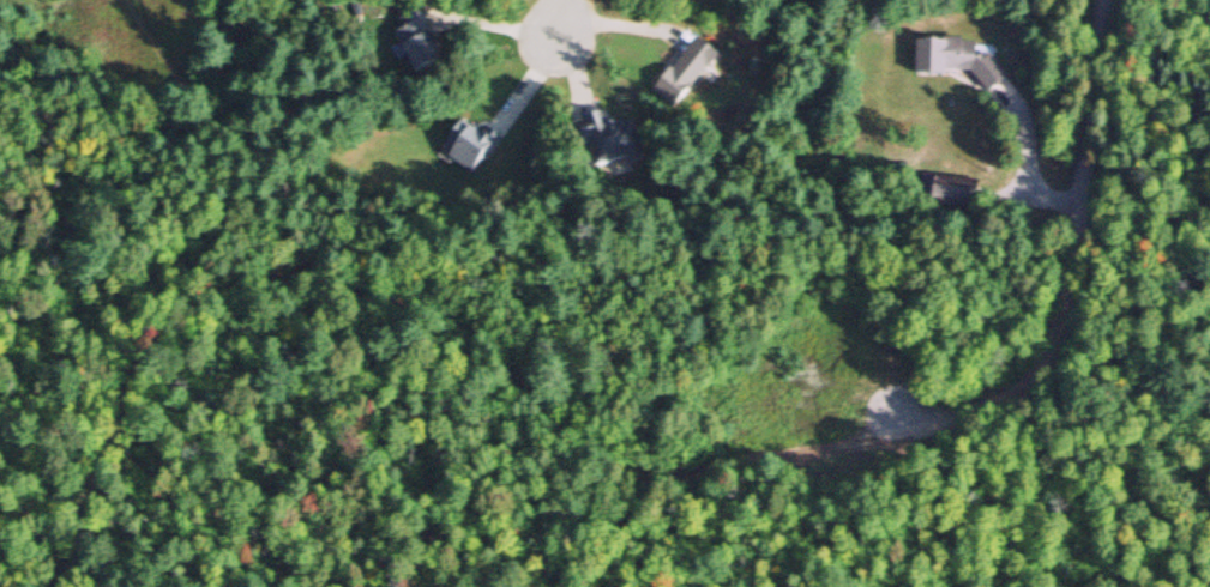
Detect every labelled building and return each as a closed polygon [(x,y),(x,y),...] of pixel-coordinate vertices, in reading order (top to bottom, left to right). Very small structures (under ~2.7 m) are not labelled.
[(406,75),(438,63),(418,12),(397,20),(401,31),(390,35),(406,75)] [(909,44),(908,77),(975,78),(974,90),(993,90),(994,59),(970,59),(971,46),(909,44)] [(650,93),(671,112),(714,64),(692,45),(650,93)] [(645,159),(636,120),(613,126),(611,115),(569,125),(576,156),(590,152),(594,170),(645,159)] [(439,160),(470,178),(488,148),(457,130),(439,160)]
